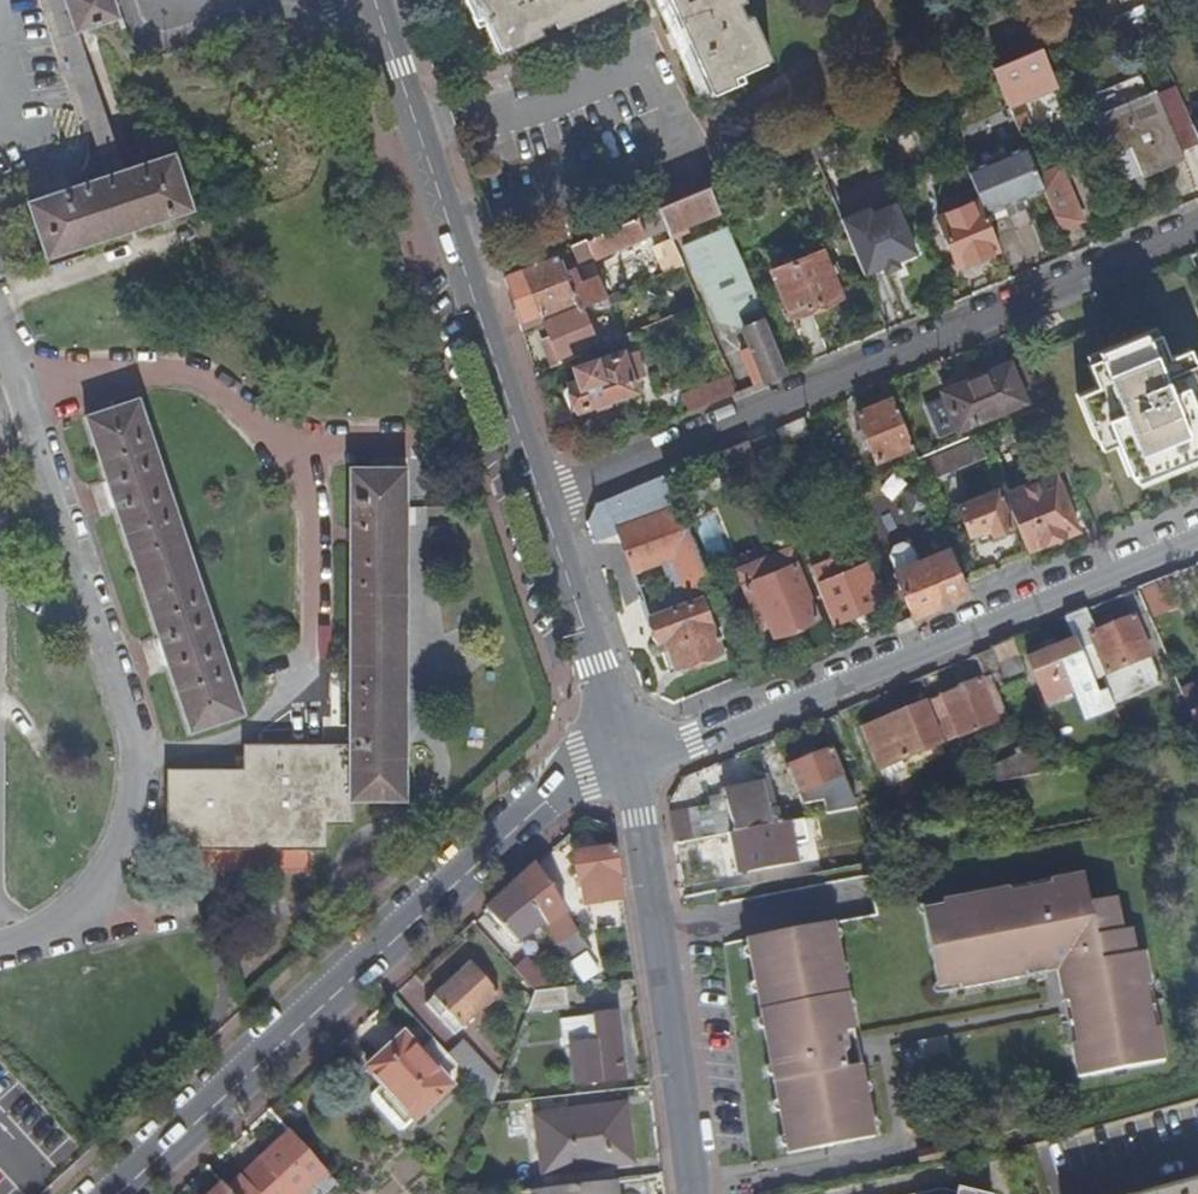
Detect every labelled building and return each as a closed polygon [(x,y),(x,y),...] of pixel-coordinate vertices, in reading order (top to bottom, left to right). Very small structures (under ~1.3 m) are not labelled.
[(106,175),(123,170),(76,33),(71,18),(64,0),(48,0),(106,175)] [(71,18),(111,4),(110,2),(109,0),(64,0),(71,18)] [(471,16),(479,13),(495,51),(556,25),(554,18),(568,13),(571,19),(615,0),(465,0),(471,16)] [(708,91),(733,81),(730,75),(767,58),(742,1),(736,4),(734,0),(668,0),(708,91)] [(116,19),(111,4),(71,18),(76,33),(105,23),(116,19)] [(1056,83),(1042,48),(991,69),(1006,104),(1056,83)] [(1183,162),(1155,92),(1092,117),(1108,156),(1129,148),(1142,179),(1183,162)] [(988,154),(963,164),(979,201),(985,215),(1024,199),(1043,191),(1024,147),(991,161),(988,154)] [(25,202),(43,257),(44,259),(190,211),(190,210),(181,184),(171,154),(134,166),(123,170),(106,175),(25,202)] [(1065,182),(1043,191),(1059,229),(1080,219),(1065,182)] [(659,209),(667,228),(670,236),(672,239),(678,236),(675,230),(719,212),(709,188),(659,209)] [(1024,199),(985,215),(989,223),(1007,215),(1008,216),(1025,209),(1024,208),(1028,207),(1024,199)] [(985,215),(979,201),(937,218),(957,267),(1000,249),(989,223),(985,215)] [(897,261),(915,253),(895,204),(870,214),(867,208),(839,220),(862,275),(882,267),(897,261)] [(659,209),(570,246),(576,261),(591,255),(593,259),(667,228),(659,209)] [(672,239),(670,236),(652,244),(665,274),(683,266),(672,239)] [(770,273),(790,319),(841,297),(821,252),(770,273)] [(556,257),(504,278),(514,306),(522,331),(544,323),(582,307),(607,297),(604,290),(609,288),(603,276),(595,280),(591,272),(577,278),(574,270),(563,275),(556,257)] [(897,261),(882,267),(885,273),(899,267),(897,261)] [(744,354),(757,385),(786,373),(749,284),(735,290),(750,327),(743,330),(752,351),(744,354)] [(688,309),(699,305),(696,296),(684,301),(688,309)] [(582,307),(544,323),(557,357),(596,341),(582,307)] [(632,333),(613,340),(618,351),(636,343),(632,333)] [(1160,335),(1089,364),(1098,387),(1078,396),(1096,440),(1113,434),(1130,475),(1197,447),(1197,417),(1191,401),(1197,399),(1197,372),(1189,349),(1169,358),(1160,335)] [(621,357),(620,355),(576,369),(580,383),(561,389),(569,412),(632,390),(630,381),(644,376),(636,352),(621,357)] [(943,391),(959,429),(1025,401),(1009,363),(943,391)] [(686,394),(693,411),(736,393),(729,376),(686,394)] [(887,381),(878,385),(882,393),(876,396),(879,403),(857,412),(876,460),(912,445),(887,381)] [(936,437),(952,433),(944,400),(928,405),(936,437)] [(161,675),(181,733),(231,715),(127,401),(74,420),(95,481),(108,517),(148,636),(161,675)] [(1049,421),(1043,408),(1029,413),(1028,414),(1034,427),(1049,421)] [(809,431),(803,416),(776,428),(782,442),(809,431)] [(755,457),(748,439),(711,455),(718,472),(755,457)] [(782,474),(770,446),(754,452),(766,480),(782,474)] [(159,815),(160,844),(185,843),(304,842),(314,842),(314,820),(341,820),(341,800),(395,800),(395,743),(394,468),(338,469),(341,747),(237,746),(236,770),(159,769),(159,815)] [(717,600),(665,474),(593,504),(585,520),(590,535),(601,531),(616,525),(632,571),(670,557),(689,601),(648,614),(652,626),(656,639),(664,636),(674,665),(719,650),(704,604),(717,600)] [(1005,496),(1027,550),(1043,544),(1045,545),(1060,539),(1062,535),(1077,530),(1055,475),(1005,496)] [(1011,527),(996,488),(957,505),(969,534),(987,527),(991,535),(1011,527)] [(895,572),(918,562),(912,547),(902,543),(892,547),(889,556),(895,572)] [(816,616),(787,547),(744,565),(751,581),(742,585),(759,627),(768,623),(773,634),(816,616)] [(894,572),(913,617),(945,603),(966,594),(948,550),(918,562),(895,572),(894,572)] [(809,566),(817,584),(836,575),(834,569),(828,557),(809,566)] [(836,575),(817,584),(834,621),(880,602),(863,564),(845,571),(842,565),(834,569),(836,575)] [(1163,583),(1142,591),(1152,619),(1173,612),(1163,583)] [(1096,634),(1087,611),(1066,620),(1076,643),(1094,686),(1104,682),(1114,706),(1163,686),(1136,619),(1096,634)] [(1019,657),(1013,642),(992,650),(999,666),(1019,657)] [(1094,686),(1076,643),(1029,662),(1039,687),(1056,681),(1059,687),(1070,683),(1074,693),(1094,686)] [(992,650),(981,655),(989,678),(980,682),(997,722),(1006,718),(993,685),(1005,680),(999,666),(992,650)] [(997,722),(980,682),(942,697),(959,738),(997,722)] [(942,697),(930,702),(947,743),(959,738),(942,697)] [(905,762),(942,746),(925,704),(887,720),(905,762)] [(871,730),(861,705),(821,721),(834,752),(838,760),(857,752),(860,751),(854,737),(871,730)] [(1045,776),(1032,744),(1015,751),(1018,758),(988,771),(994,785),(1045,776)] [(838,760),(834,752),(789,771),(804,807),(826,803),(828,817),(859,811),(838,760)] [(878,803),(857,752),(838,760),(859,811),(878,803)] [(967,791),(964,784),(958,787),(961,793),(967,791)] [(726,793),(734,835),(781,826),(779,812),(770,813),(765,786),(726,793)] [(672,842),(714,840),(713,809),(671,811),(672,842)] [(779,812),(781,826),(790,824),(787,811),(779,812)] [(781,826),(734,835),(742,874),(781,866),(778,849),(786,848),(781,826)] [(915,855),(927,853),(925,841),(912,843),(913,849),(915,855)] [(578,903),(614,899),(607,847),(567,853),(570,881),(576,880),(578,903)] [(904,850),(905,857),(915,855),(913,849),(904,850)] [(538,923),(561,963),(583,947),(530,864),(513,880),(538,923)] [(1056,966),(1057,973),(1063,1004),(1069,1004),(1077,1046),(1072,1046),(1078,1079),(1165,1061),(1159,1029),(1154,1030),(1146,988),(1151,987),(1145,954),(1136,956),(1131,932),(1123,933),(1117,901),(1090,905),(1084,877),(1052,883),(1053,889),(1010,897),(1009,892),(945,904),(946,908),(924,913),(929,936),(934,935),(940,966),(935,967),(939,991),(961,987),(962,992),(1026,978),(1025,974),(1045,970),(1045,968),(1056,966)] [(509,943),(538,923),(513,880),(478,912),(509,943)] [(835,927),(748,944),(788,1159),(874,1140),(835,927)] [(934,935),(929,936),(935,967),(940,966),(934,935)] [(590,950),(569,962),(582,985),(603,973),(590,950)] [(508,967),(528,990),(546,988),(520,958),(508,967)] [(464,963),(419,1005),(447,1035),(493,994),(464,963)] [(1046,975),(1057,973),(1056,966),(1045,968),(1045,970),(1046,975)] [(546,988),(528,990),(529,1010),(559,1007),(557,987),(546,988)] [(609,1013),(552,1020),(555,1046),(562,1045),(567,1085),(617,1078),(609,1013)] [(375,1084),(407,1118),(445,1083),(399,1034),(360,1068),(375,1084)] [(917,1043),(920,1061),(949,1056),(946,1038),(917,1043)] [(444,1056),(487,1103),(495,1081),(459,1042),(444,1056)] [(487,1103),(496,1102),(517,1045),(509,1042),(495,1081),(487,1103)] [(397,1127),(407,1118),(375,1084),(365,1093),(365,1099),(392,1127),(397,1127)] [(559,1186),(602,1182),(600,1162),(622,1160),(616,1108),(529,1116),(535,1171),(558,1169),(559,1186)] [(285,1133),(221,1191),(224,1193),(295,1193),(319,1172),(285,1133)] [(609,1181),(602,1182),(559,1186),(527,1189),(528,1193),(610,1193),(609,1181)] [(1157,1193),(1197,1193),(1197,1183),(1157,1193)] [(217,1186),(208,1193),(224,1193),(221,1191),(217,1186)]
